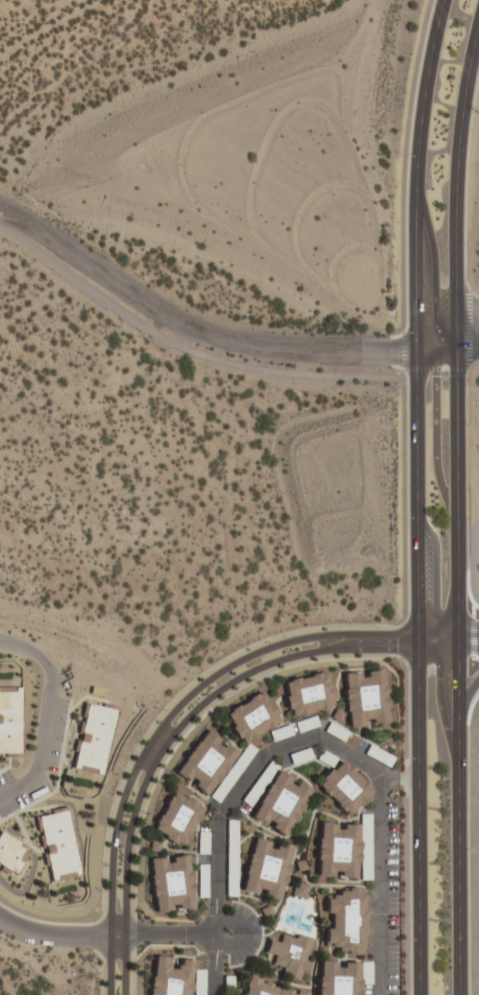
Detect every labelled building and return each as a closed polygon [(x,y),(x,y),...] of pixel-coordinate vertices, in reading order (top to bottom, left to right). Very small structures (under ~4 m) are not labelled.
[(388,723),(382,668),(341,673),(346,727),(388,723)] [(281,680),(288,716),(334,707),(327,671),(281,680)] [(20,755),(20,686),(0,686),(0,755),(20,755)] [(222,710),(238,743),(280,723),(264,690),(222,710)] [(70,768),(103,775),(117,707),(84,700),(70,768)] [(172,772),(206,796),(237,751),(204,727),(172,772)] [(208,796),(217,802),(256,751),(248,744),(208,796)] [(314,783),(346,819),(375,792),(344,757),(314,783)] [(312,787),(274,770),(251,820),(289,837),(312,787)] [(204,804),(170,788),(150,832),(184,848),(204,804)] [(47,882),(80,875),(67,808),(34,814),(47,882)] [(368,879),(369,824),(316,823),(316,878),(368,879)] [(198,852),(207,852),(207,832),(198,832),(198,852)] [(19,874),(29,845),(0,835),(0,867),(19,874)] [(241,892),(282,900),(293,846),(252,838),(241,892)] [(148,857),(151,911),(192,909),(189,855),(148,857)] [(198,896),(207,896),(207,865),(198,865),(198,896)] [(307,882),(294,882),(294,898),(307,898),(307,882)] [(366,888),(335,889),(335,897),(324,898),(326,946),(336,946),(336,955),(363,955),(362,934),(367,933),(366,888)] [(311,939),(280,935),(280,942),(267,940),(265,954),(273,955),(271,967),(282,969),(281,977),(305,981),(311,939)] [(192,960),(173,958),(173,957),(151,955),(147,994),(188,994),(192,960)] [(318,960),(317,994),(359,994),(359,982),(370,983),(371,962),(318,960)] [(231,977),(223,977),(223,991),(231,991),(231,977)] [(244,977),(240,994),(307,994),(308,992),(244,977)]
